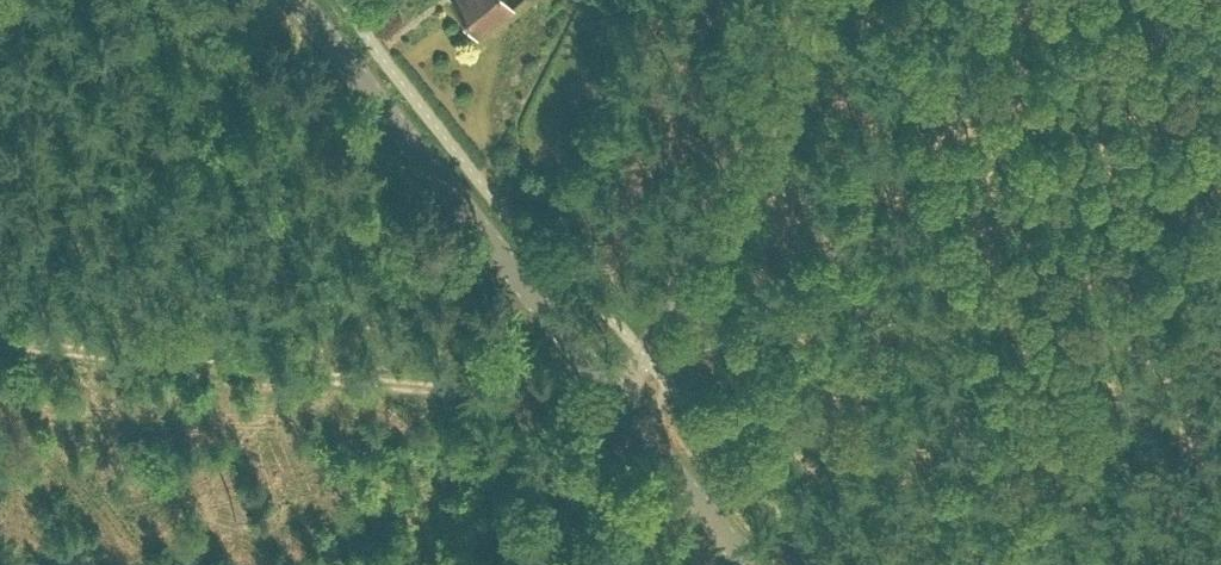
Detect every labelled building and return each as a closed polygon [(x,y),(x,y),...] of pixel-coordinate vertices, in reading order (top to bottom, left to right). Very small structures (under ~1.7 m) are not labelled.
[(451,0),(478,33),(512,6),(507,0),(452,0),(451,0)]
